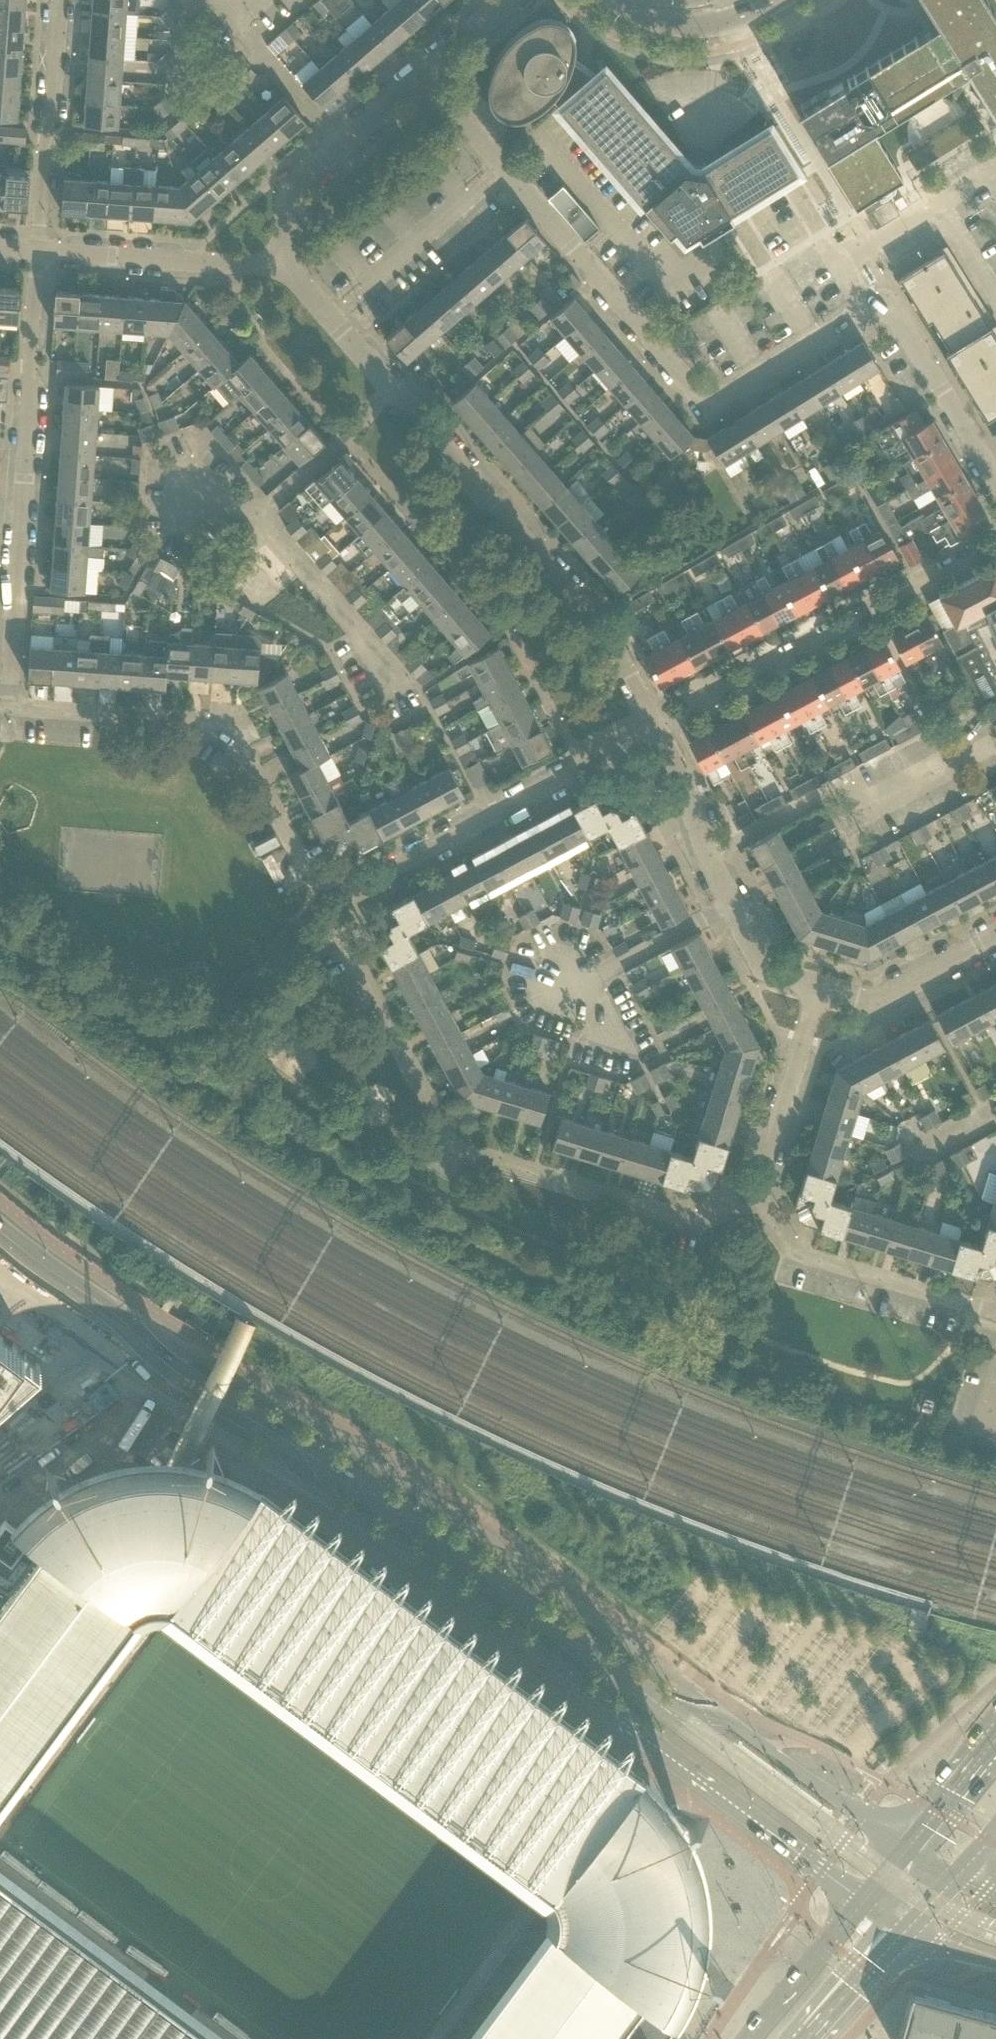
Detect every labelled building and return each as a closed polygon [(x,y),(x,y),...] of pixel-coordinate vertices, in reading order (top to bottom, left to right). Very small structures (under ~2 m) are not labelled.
[(92,11),(125,13),(125,14),(138,15),(139,0),(93,0),(92,11)] [(327,11),(318,0),(313,4),(323,15),(327,11)] [(318,0),(327,11),(329,10),(336,17),(353,2),(351,0),(318,0)] [(386,11),(406,35),(423,20),(405,0),(399,0),(386,11)] [(423,20),(440,5),(435,0),(405,0),(423,20)] [(934,17),(937,23),(925,31),(916,37),(916,36),(904,44),(933,91),(966,71),(995,118),(995,14),(987,0),(923,0),(934,17)] [(23,29),(25,6),(0,4),(0,27),(23,29)] [(171,6),(165,11),(175,22),(180,17),(171,6)] [(92,11),(91,34),(124,36),(125,13),(92,11)] [(175,22),(165,11),(160,16),(169,27),(175,22)] [(386,11),(369,26),(389,49),(406,35),(386,11)] [(550,100),(560,107),(594,78),(572,62),(573,57),(574,52),(574,46),(574,39),(571,32),(566,26),(560,22),(553,19),(546,19),(538,21),(531,24),(525,28),(518,33),(513,38),(507,44),(503,50),(498,56),(495,63),(492,70),(490,77),(489,85),(488,92),(488,94),(488,97),(489,99),(489,101),(490,104),(491,106),(492,108),(494,110),(495,111),(497,113),(499,114),(501,116),(505,118),(507,118),(512,119),(514,119),(516,119),(519,119),(521,118),(523,118),(525,117),(532,114),(538,110),(544,105),(550,100)] [(291,24),(284,29),(294,40),(300,34),(291,24)] [(369,26),(352,40),(372,64),(389,49),(369,26)] [(21,52),(23,29),(0,27),(0,50),(21,52)] [(294,40),(284,29),(279,34),(288,45),(294,40)] [(91,34),(89,57),(122,59),(122,60),(134,61),(136,38),(124,38),(124,36),(91,34)] [(352,40),(336,55),(356,78),(372,64),(352,40)] [(826,87),(799,103),(802,108),(810,121),(804,125),(855,208),(883,190),(902,178),(872,129),(933,91),(904,44),(846,80),(842,83),(828,91),(826,87)] [(20,74),(21,52),(0,50),(0,73),(20,74)] [(168,51),(162,56),(171,67),(177,62),(168,51)] [(336,55),(319,69),(339,92),(356,78),(336,55)] [(171,67),(162,56),(156,61),(165,72),(171,67)] [(89,57),(87,79),(120,82),(122,59),(89,57)] [(339,92),(319,69),(312,61),(295,76),(322,107),(339,92)] [(245,62),(228,78),(237,89),(255,74),(245,62)] [(594,78),(560,107),(559,108),(669,236),(676,230),(680,235),(690,236),(696,233),(701,240),(713,233),(733,220),(730,214),(797,172),(770,129),(775,126),(774,124),(712,163),(713,163),(701,170),(689,169),(680,158),(681,158),(600,65),(598,66),(602,71),(594,78)] [(18,97),(20,74),(0,73),(0,96),(18,97)] [(228,78),(215,88),(221,95),(225,100),(237,89),(228,78)] [(87,79),(86,102),(119,104),(120,82),(87,79)] [(215,88),(205,98),(210,104),(221,95),(215,88)] [(0,96),(0,119),(16,121),(18,97),(0,96)] [(164,97),(158,102),(168,113),(174,108),(164,97)] [(283,97),(266,112),(288,137),(305,122),(283,97)] [(119,104),(86,102),(84,126),(117,128),(118,115),(134,116),(135,106),(119,104)] [(168,113),(158,102),(153,107),(162,118),(168,113)] [(191,110),(181,118),(186,125),(197,116),(191,110)] [(266,112),(249,127),(270,152),(288,137),(266,112)] [(186,125),(181,118),(170,127),(176,134),(186,125)] [(249,127),(231,142),(253,167),(270,152),(249,127)] [(3,128),(2,142),(25,144),(26,129),(3,128)] [(72,147),(96,149),(97,134),(73,133),(72,147)] [(97,134),(96,149),(103,149),(104,135),(97,134)] [(122,137),(121,145),(135,146),(136,138),(122,137)] [(136,138),(135,146),(149,147),(150,139),(136,138)] [(504,145),(507,149),(509,151),(516,145),(511,139),(504,145)] [(231,142),(214,157),(236,182),(253,167),(231,142)] [(207,148),(190,163),(197,171),(219,197),(236,182),(214,157),(207,148)] [(6,175),(4,208),(27,209),(30,169),(7,168),(7,175),(6,175)] [(107,215),(130,217),(133,184),(134,168),(124,168),(123,183),(110,182),(107,215)] [(130,217),(153,219),(156,185),(143,184),(145,169),(134,168),(133,184),(130,217)] [(179,187),(190,221),(219,197),(197,171),(179,187)] [(61,212),(85,214),(87,180),(64,179),(61,212)] [(85,214),(107,215),(110,182),(87,180),(85,214)] [(153,219),(190,221),(179,187),(156,185),(153,219)] [(547,198),(584,241),(599,228),(562,185),(547,198)] [(889,201),(867,215),(876,229),(898,215),(889,201)] [(524,218),(507,233),(527,257),(545,242),(524,218)] [(507,233),(489,248),(510,272),(527,257),(507,233)] [(489,248),(472,263),(492,287),(510,272),(489,248)] [(943,251),(899,279),(926,324),(930,321),(949,351),(945,353),(986,419),(995,413),(995,336),(943,251)] [(472,263),(455,278),(475,302),(492,287),(472,263)] [(581,283),(571,272),(565,278),(575,289),(581,283)] [(455,278),(438,293),(458,317),(475,302),(455,278)] [(0,288),(0,321),(18,323),(21,289),(0,288)] [(144,332),(168,334),(185,301),(174,289),(160,288),(160,300),(147,299),(144,332)] [(53,325),(76,327),(79,294),(55,292),(53,325)] [(438,293),(420,308),(441,332),(458,317),(438,293)] [(76,327),(99,329),(102,295),(79,294),(76,327)] [(99,329),(122,330),(124,297),(102,295),(99,329)] [(122,330),(144,332),(147,299),(124,297),(122,330)] [(542,297),(536,303),(546,314),(552,308),(543,297),(542,297)] [(549,318),(565,336),(588,315),(573,298),(549,318)] [(168,334),(184,351),(209,330),(185,301),(168,334)] [(536,303),(530,308),(539,319),(546,314),(536,303)] [(420,308),(403,323),(423,346),(441,332),(420,308)] [(565,336),(579,353),(603,333),(588,315),(565,336)] [(423,346),(403,323),(385,338),(406,362),(423,346)] [(510,328),(503,334),(512,345),(519,338),(510,328)] [(184,351),(199,369),(224,347),(209,330),(184,351)] [(501,332),(495,338),(504,349),(511,344),(501,332)] [(579,353),(594,370),(618,350),(603,333),(579,353)] [(862,342),(842,354),(859,381),(878,368),(862,342)] [(199,369),(214,386),(225,377),(224,376),(239,364),(238,364),(224,347),(199,369)] [(527,358),(532,364),(543,354),(538,348),(527,358)] [(594,370),(609,387),(633,367),(618,350),(594,370)] [(228,403),(239,394),(265,372),(249,354),(238,364),(239,364),(224,376),(225,377),(214,386),(228,403)] [(543,354),(532,364),(539,372),(550,362),(543,354)] [(842,354),(823,366),(839,392),(859,381),(842,354)] [(474,356),(467,362),(477,373),(483,368),(474,356)] [(8,372),(10,358),(0,357),(0,372),(8,372)] [(106,359),(105,379),(107,379),(118,380),(119,373),(119,371),(119,363),(119,361),(119,360),(106,359)] [(56,375),(79,376),(80,363),(57,361),(56,375)] [(523,361),(512,371),(517,377),(528,368),(523,361)] [(467,362),(460,368),(470,379),(477,373),(467,362)] [(80,363),(79,376),(87,377),(88,363),(80,363)] [(143,363),(142,373),(149,374),(152,364),(143,363)] [(823,366),(804,378),(820,404),(839,392),(823,366)] [(609,387),(624,405),(648,384),(633,367),(609,387)] [(528,368),(517,377),(523,384),(534,374),(528,368)] [(119,373),(118,380),(132,381),(133,373),(133,372),(119,371),(119,373)] [(239,394),(254,411),(279,389),(265,372),(239,394)] [(804,378),(784,390),(801,416),(820,404),(804,378)] [(452,403),(467,420),(491,400),(475,382),(452,403)] [(557,393),(562,398),(573,389),(568,383),(557,393)] [(66,384),(64,407),(97,410),(99,387),(66,384)] [(624,405),(639,422),(663,402),(648,384),(624,405)] [(433,392),(433,393),(434,394),(443,403),(449,397),(441,388),(439,386),(434,391),(433,392)] [(132,389),(131,402),(135,400),(144,397),(141,390),(132,389)] [(254,411),(269,428),(294,407),(279,389),(254,411)] [(573,389),(562,398),(569,406),(580,397),(573,389)] [(784,390),(765,402),(781,428),(801,416),(784,390)] [(148,394),(153,408),(161,405),(156,391),(148,394)] [(839,392),(820,404),(827,416),(847,404),(839,392)] [(144,397),(135,400),(140,413),(141,413),(148,411),(144,397)] [(541,407),(546,413),(558,402),(552,397),(541,407)] [(897,397),(889,401),(897,414),(904,410),(897,397)] [(467,420),(482,438),(506,417),(491,400),(467,420)] [(558,402),(546,413),(553,420),(564,410),(558,402)] [(639,422),(654,439),(678,419),(663,402),(639,422)] [(765,402),(746,414),(762,440),(781,428),(765,402)] [(64,407),(62,430),(95,432),(97,410),(64,407)] [(269,428),(284,445),(309,424),(294,407),(269,428)] [(891,424),(874,434),(882,448),(883,447),(890,459),(906,449),(912,460),(943,442),(930,420),(924,423),(916,410),(908,415),(891,424)] [(141,413),(138,429),(146,426),(153,423),(148,411),(141,413)] [(746,414),(726,426),(742,452),(762,440),(746,414)] [(864,415),(856,419),(865,433),(872,430),(864,415)] [(173,416),(166,419),(171,432),(178,430),(173,416)] [(806,425),(801,416),(781,428),(786,437),(806,425)] [(482,438),(497,455),(520,435),(506,417),(482,438)] [(587,427),(592,433),(603,423),(598,417),(587,427)] [(171,432),(166,419),(158,422),(163,435),(171,432)] [(678,419),(654,439),(669,457),(678,450),(685,443),(691,450),(698,451),(700,437),(693,436),(678,419)] [(865,433),(856,419),(850,422),(858,437),(865,433)] [(153,423),(146,426),(150,440),(157,437),(153,423)] [(603,423),(592,433),(599,441),(610,431),(603,423)] [(309,424),(284,445),(300,463),(325,442),(309,424)] [(150,440),(146,426),(138,429),(143,442),(150,440)] [(210,432),(219,442),(225,436),(216,426),(210,432)] [(700,437),(698,451),(706,452),(712,447),(717,455),(723,464),(742,452),(726,426),(707,438),(700,437)] [(62,430),(61,453),(94,455),(95,432),(62,430)] [(571,442),(576,447),(587,437),(582,431),(571,442)] [(497,455),(512,472),(535,452),(520,435),(497,455)] [(225,436),(219,442),(226,450),(228,453),(234,459),(243,451),(237,444),(234,447),(225,436)] [(587,437),(576,447),(583,455),(594,444),(587,437)] [(898,477),(905,489),(954,461),(943,442),(912,460),(902,466),(906,473),(898,477)] [(304,487),(321,507),(356,477),(346,467),(353,461),(345,452),(337,458),(339,460),(316,481),(314,479),(304,487)] [(512,472),(527,489),(550,469),(535,452),(512,472)] [(617,462),(622,467),(633,458),(627,452),(617,462)] [(742,452),(723,464),(729,475),(749,463),(742,452)] [(61,453),(59,475),(92,478),(94,455),(61,453)] [(836,457),(829,462),(836,474),(844,470),(836,457)] [(131,473),(139,473),(140,459),(132,458),(131,473)] [(240,466),(249,476),(255,471),(246,460),(240,466)] [(930,489),(935,498),(966,481),(954,461),(905,489),(911,500),(930,489)] [(836,474),(829,462),(822,466),(829,479),(836,474)] [(601,476),(606,482),(617,471),(612,466),(601,476)] [(527,489),(542,507),(565,486),(550,469),(527,489)] [(255,471),(249,476),(258,487),(264,481),(255,471)] [(617,471),(606,482),(612,489),(624,479),(617,471)] [(59,475),(57,498),(90,501),(92,478),(59,475)] [(849,476),(834,484),(839,493),(854,485),(849,476)] [(356,477),(321,507),(336,525),(345,517),(370,495),(356,477)] [(797,497),(804,493),(797,480),(790,485),(797,497)] [(130,495),(138,496),(139,482),(131,481),(130,495)] [(874,481),(864,487),(876,507),(886,501),(874,481)] [(922,514),(900,526),(903,530),(902,531),(907,541),(912,539),(930,529),(977,501),(966,481),(935,498),(941,508),(925,517),(922,514)] [(834,484),(822,492),(827,501),(839,493),(834,484)] [(790,485),(782,489),(790,501),(797,497),(790,485)] [(542,507),(557,524),(580,504),(565,486),(542,507)] [(345,517),(360,534),(385,512),(370,495),(345,517)] [(557,524),(572,541),(595,521),(604,513),(589,496),(580,504),(557,524)] [(634,507),(641,512),(650,501),(644,496),(634,507)] [(814,496),(801,503),(806,513),(819,505),(814,496)] [(57,498),(56,521),(89,523),(90,501),(57,498)] [(650,501),(641,512),(649,519),(658,508),(650,501)] [(886,501),(876,507),(883,519),(893,513),(886,501)] [(977,501),(930,529),(936,539),(944,534),(950,544),(986,525),(987,518),(977,501)] [(801,503),(789,511),(794,519),(806,513),(801,503)] [(127,526),(135,527),(136,513),(128,512),(127,526)] [(366,559),(375,551),(400,529),(385,512),(360,534),(351,541),(366,559)] [(779,516),(768,522),(773,532),(786,524),(781,515),(779,516)] [(285,528),(290,534),(301,524),(296,519),(285,528)] [(56,521),(54,544),(87,546),(89,523),(56,521)] [(233,532),(241,541),(254,531),(245,521),(233,532)] [(572,541),(586,558),(610,538),(595,521),(572,541)] [(856,525),(879,568),(885,564),(888,566),(894,563),(894,560),(896,559),(880,529),(871,534),(864,521),(856,525)] [(759,527),(755,530),(761,539),(773,532),(768,522),(759,527)] [(103,524),(89,523),(87,546),(101,547),(103,524)] [(301,524),(290,534),(296,540),(306,531),(301,524)] [(855,543),(846,547),(862,577),(864,576),(866,578),(872,574),(872,571),(879,568),(856,525),(848,530),(855,543)] [(375,551),(390,568),(415,546),(400,529),(375,551)] [(744,536),(735,541),(740,551),(754,543),(748,534),(744,536)] [(320,538),(305,551),(315,562),(320,568),(331,559),(335,556),(339,552),(324,535),(320,538)] [(586,558),(601,576),(625,555),(610,538),(586,558)] [(831,539),(822,543),(845,586),(852,582),(854,584),(860,581),(860,578),(862,577),(846,547),(837,552),(831,539)] [(897,546),(908,566),(922,559),(912,539),(907,541),(897,546)] [(735,541),(722,549),(728,558),(740,551),(735,541)] [(127,555),(134,559),(141,546),(134,542),(127,555)] [(813,565),(812,565),(828,595),(830,594),(832,596),(838,592),(838,589),(845,586),(822,543),(815,548),(822,560),(813,565)] [(54,544),(52,566),(85,569),(86,556),(103,557),(103,547),(101,547),(87,546),(54,544)] [(141,546),(134,559),(141,563),(148,550),(141,546)] [(390,568),(405,585),(430,564),(415,546),(390,568)] [(146,566),(153,569),(160,557),(153,553),(146,566)] [(715,553),(702,560),(707,570),(720,562),(715,553)] [(797,557),(789,561),(812,604),(818,600),(821,602),(827,599),(827,596),(828,595),(812,565),(813,565),(806,553),(797,558),(797,557)] [(625,555),(601,576),(617,593),(640,573),(625,555)] [(86,556),(85,569),(98,570),(102,570),(103,557),(86,556)] [(160,557),(153,569),(157,571),(161,574),(168,562),(164,559),(160,557)] [(141,563),(134,559),(126,572),(133,576),(141,563)] [(331,559),(320,568),(325,574),(336,565),(331,559)] [(702,560),(689,568),(695,577),(707,570),(702,560)] [(788,578),(779,583),(795,613),(796,612),(799,613),(805,610),(805,607),(812,604),(789,561),(781,566),(788,578)] [(180,568),(168,562),(161,574),(173,581),(180,568)] [(412,593),(420,603),(445,581),(430,564),(405,585),(394,594),(401,602),(412,593)] [(938,595),(947,613),(953,625),(942,630),(979,702),(982,708),(983,707),(995,700),(995,662),(972,617),(984,611),(988,618),(986,619),(995,642),(995,564),(938,595)] [(85,569),(52,566),(50,590),(84,592),(85,569)] [(171,580),(146,566),(138,579),(171,598),(171,586),(171,580)] [(85,569),(84,592),(96,593),(98,570),(85,569)] [(126,572),(119,585),(126,589),(133,576),(126,572)] [(683,572),(669,579),(674,589),(688,581),(683,572)] [(350,573),(335,585),(345,597),(350,602),(364,590),(350,573)] [(185,578),(185,584),(190,588),(195,584),(196,579),(190,575),(185,578)] [(763,575),(755,579),(756,580),(778,622),(785,618),(787,620),(793,617),(793,614),(795,613),(779,583),(770,588),(763,575)] [(138,579),(131,591),(138,595),(145,584),(138,579)] [(669,579),(657,586),(662,595),(674,589),(669,579)] [(756,580),(739,589),(746,601),(745,601),(746,602),(761,631),(763,630),(765,631),(771,628),(771,625),(778,622),(756,580)] [(420,603),(435,620),(460,598),(445,581),(420,603)] [(205,592),(217,599),(221,592),(209,585),(205,592)] [(364,590),(350,602),(365,620),(380,607),(385,604),(369,586),(364,590)] [(648,591),(636,598),(641,607),(653,600),(648,591)] [(221,592),(217,599),(229,605),(233,599),(221,592)] [(729,593),(722,597),(744,640),(751,636),(753,638),(759,634),(759,632),(761,631),(745,601),(736,606),(729,593)] [(32,611),(56,612),(58,598),(33,596),(32,611)] [(721,614),(712,619),(728,649),(729,648),(732,649),(738,646),(738,643),(744,640),(722,597),(714,601),(721,614)] [(435,620),(450,637),(475,615),(460,598),(435,620)] [(641,607),(636,598),(623,606),(627,615),(641,607)] [(80,601),(64,599),(63,613),(79,614),(79,611),(80,601)] [(80,601),(79,611),(87,612),(87,610),(88,601),(80,601)] [(102,603),(88,601),(87,610),(101,611),(102,603)] [(102,603),(101,611),(115,612),(116,604),(102,603)] [(124,604),(116,604),(115,612),(124,613),(124,604)] [(255,611),(243,604),(239,611),(251,618),(255,611)] [(380,607),(365,620),(380,637),(395,624),(380,607)] [(696,611),(688,615),(711,657),(717,654),(720,655),(726,652),(726,649),(728,649),(712,619),(703,624),(696,611)] [(475,615),(450,637),(458,647),(447,656),(453,663),(465,655),(490,633),(475,615)] [(688,632),(678,637),(694,666),(696,665),(698,667),(704,664),(704,661),(711,657),(688,615),(681,619),(688,632)] [(908,625),(930,667),(931,667),(936,676),(945,671),(933,648),(942,644),(926,615),(924,616),(921,616),(916,618),(916,621),(908,625)] [(395,624),(380,637),(394,654),(410,641),(395,624)] [(922,672),(930,667),(908,625),(900,629),(897,628),(892,631),(892,633),(889,635),(905,664),(915,658),(922,672)] [(167,642),(166,656),(167,656),(165,675),(166,675),(188,677),(191,643),(192,627),(182,626),(180,643),(167,642)] [(663,629),(655,633),(677,675),(684,672),(686,673),(692,670),(692,667),(694,666),(678,637),(670,641),(663,629)] [(214,633),(213,645),(211,679),(234,680),(237,635),(214,633)] [(677,675),(655,633),(647,637),(654,651),(645,656),(660,685),(662,683),(665,685),(671,682),(671,679),(677,675)] [(31,634),(30,646),(53,648),(54,636),(31,634)] [(73,683),(96,685),(99,651),(100,635),(90,634),(90,639),(89,650),(76,649),(73,683)] [(96,685),(119,687),(121,653),(109,652),(110,638),(110,636),(100,635),(99,651),(96,685)] [(237,635),(234,680),(257,682),(260,682),(279,654),(259,653),(259,648),(260,642),(254,636),(237,635)] [(53,648),(51,681),(73,683),(76,649),(77,638),(54,636),(54,641),(53,648)] [(77,638),(76,649),(89,650),(90,639),(77,638)] [(110,638),(109,652),(121,653),(122,639),(110,638)] [(144,654),(142,688),(165,690),(166,675),(165,675),(167,656),(166,656),(167,642),(167,640),(155,639),(145,638),(144,654)] [(871,645),(864,648),(886,690),(891,698),(893,697),(900,693),(895,685),(904,680),(891,657),(882,639),(879,640),(877,639),(871,642),(871,645)] [(213,645),(191,643),(188,677),(211,679),(213,645)] [(30,646),(27,680),(51,681),(53,648),(30,646)] [(473,672),(479,683),(508,668),(497,647),(468,662),(455,670),(460,679),(473,672)] [(849,656),(847,657),(862,687),(872,682),(878,694),(882,702),(891,698),(886,690),(864,648),(857,652),(855,650),(849,654),(849,656)] [(119,687),(142,688),(144,654),(121,653),(119,687)] [(405,666),(409,671),(420,662),(415,657),(405,666)] [(836,663),(829,667),(852,709),(860,705),(853,692),(862,687),(847,657),(845,659),(842,657),(836,660),(836,663)] [(420,662),(409,671),(421,684),(432,675),(426,668),(420,662)] [(320,672),(324,679),(337,673),(333,665),(320,672)] [(814,675),(812,676),(828,705),(837,700),(844,713),(852,709),(829,667),(822,670),(820,669),(814,672),(814,675)] [(477,710),(490,703),(519,688),(508,668),(479,683),(485,694),(473,701),(477,710)] [(259,688),(270,708),(297,694),(286,673),(259,688)] [(337,673),(324,679),(327,686),(340,679),(337,673)] [(801,682),(795,685),(817,728),(825,724),(818,711),(828,705),(812,676),(810,677),(807,676),(801,679),(801,682)] [(779,693),(777,694),(793,724),(802,719),(809,732),(817,728),(795,685),(788,689),(785,687),(779,691),(779,693)] [(490,703),(500,723),(530,708),(519,688),(490,703)] [(270,708),(280,728),(308,714),(297,694),(270,708)] [(429,700),(433,707),(446,701),(442,694),(429,700)] [(767,700),(760,704),(782,746),(791,742),(784,729),(793,724),(777,694),(775,696),(773,694),(767,697),(767,700)] [(979,702),(963,711),(955,694),(947,699),(955,715),(958,720),(982,708),(979,702)] [(955,715),(947,699),(939,702),(948,718),(955,715)] [(446,701),(433,707),(437,714),(449,708),(446,701)] [(745,712),(743,713),(758,742),(768,737),(775,750),(782,746),(760,704),(753,707),(751,706),(745,709),(745,712)] [(341,712),(345,720),(358,713),(354,705),(341,712)] [(500,723),(485,731),(496,751),(511,743),(540,728),(530,708),(500,723)] [(358,713),(345,720),(349,726),(362,719),(358,713)] [(732,719),(725,722),(748,764),(755,760),(749,747),(758,742),(743,713),(741,714),(738,713),(732,716),(732,719)] [(280,728),(291,749),(318,734),(308,714),(280,728)] [(920,720),(906,727),(911,736),(925,729),(920,720)] [(375,725),(367,722),(363,736),(370,738),(375,725)] [(710,730),(708,732),(724,761),(733,756),(740,769),(748,764),(725,722),(719,726),(716,724),(710,728),(710,730)] [(388,729),(380,726),(376,740),(384,743),(388,729)] [(409,726),(403,730),(410,742),(416,739),(409,726)] [(911,736),(906,727),(893,734),(898,743),(911,736)] [(540,728),(511,743),(522,764),(551,748),(540,728)] [(410,742),(403,730),(395,734),(402,746),(410,742)] [(724,761),(708,732),(706,733),(703,731),(697,734),(697,738),(690,741),(713,784),(722,779),(715,766),(724,761)] [(463,733),(450,740),(455,748),(467,741),(463,733)] [(291,749),(301,768),(316,760),(317,761),(329,755),(318,734),(291,749)] [(885,738),(871,746),(876,755),(890,748),(885,738)] [(467,741),(455,748),(465,768),(478,761),(467,741)] [(876,755),(871,746),(858,753),(863,762),(876,755)] [(355,761),(363,763),(367,749),(359,747),(355,761)] [(369,765),(377,767),(381,753),(373,751),(369,765)] [(850,757),(837,764),(842,773),(855,766),(850,757)] [(289,775),(302,799),(329,784),(317,761),(316,760),(301,768),(289,775)] [(465,768),(476,788),(489,782),(478,761),(465,768)] [(842,773),(837,764),(823,771),(828,781),(842,773)] [(449,767),(428,778),(443,805),(463,795),(449,767)] [(815,776),(802,783),(807,792),(820,785),(815,776)] [(428,778),(409,788),(423,816),(443,805),(428,778)] [(807,792),(802,783),(788,790),(793,799),(807,792)] [(302,799),(314,823),(341,808),(329,784),(302,799)] [(409,788),(389,799),(403,826),(423,816),(409,788)] [(597,796),(569,811),(584,838),(607,826),(617,845),(645,830),(632,806),(626,795),(621,793),(614,791),(609,790),(597,796)] [(781,794),(767,802),(772,811),(786,803),(781,794)] [(389,799),(369,810),(384,837),(403,826),(389,799)] [(772,811),(767,802),(754,808),(759,818),(772,811)] [(964,803),(957,807),(963,820),(971,816),(964,803)] [(963,820),(957,807),(950,811),(957,823),(963,820)] [(341,808),(314,823),(323,840),(330,852),(334,853),(341,855),(346,857),(358,850),(384,837),(369,810),(350,820),(347,819),(341,808)] [(569,811),(550,821),(565,848),(584,838),(569,811)] [(746,813),(732,820),(737,829),(751,822),(746,813)] [(834,826),(830,819),(818,826),(821,833),(834,826)] [(550,821),(531,831),(546,859),(565,848),(550,821)] [(924,825),(916,828),(923,841),(930,837),(924,825)] [(923,841),(916,828),(910,832),(916,845),(923,841)] [(655,851),(645,830),(617,845),(628,865),(655,851)] [(749,844),(760,865),(787,850),(777,830),(749,844)] [(531,831),(512,841),(526,869),(546,859),(531,831)] [(828,846),(832,852),(845,846),(841,839),(828,846)] [(898,840),(888,845),(891,851),(901,846),(898,840)] [(512,841),(493,852),(507,879),(526,869),(512,841)] [(845,846),(832,852),(836,860),(849,853),(845,846)] [(883,846),(876,850),(883,863),(890,859),(883,846)] [(760,865),(771,885),(798,870),(787,850),(760,865)] [(883,863),(876,850),(869,854),(876,866),(883,863)] [(666,871),(655,851),(628,865),(639,885),(666,871)] [(493,852),(474,862),(488,889),(507,879),(493,852)] [(985,861),(995,881),(995,855),(985,861)] [(965,871),(979,899),(995,890),(995,881),(985,861),(965,871)] [(474,862),(454,872),(469,899),(488,889),(474,862)] [(771,885),(782,905),(809,891),(798,870),(771,885)] [(677,891),(666,871),(639,885),(650,906),(677,891)] [(965,871),(945,882),(959,909),(979,899),(965,871)] [(454,872),(435,882),(450,910),(469,899),(454,872)] [(581,873),(577,886),(585,889),(589,875),(581,873)] [(595,877),(591,890),(599,893),(604,880),(595,877)] [(435,882),(416,892),(431,920),(450,910),(435,882)] [(945,882),(925,893),(939,920),(959,909),(945,882)] [(688,912),(677,891),(650,906),(661,926),(688,912)] [(782,905),(798,937),(820,911),(809,891),(782,905)] [(373,925),(371,931),(377,942),(391,968),(419,954),(407,932),(431,920),(416,892),(388,907),(376,914),(375,919),(373,925)] [(925,893),(905,903),(919,931),(939,920),(925,893)] [(885,914),(884,914),(899,941),(919,931),(905,903),(885,914)] [(572,906),(564,904),(560,917),(567,919),(572,906)] [(880,904),(863,913),(865,924),(864,925),(868,958),(899,941),(884,914),(885,914),(880,904)] [(575,922),(579,908),(572,906),(567,919),(575,922)] [(532,909),(525,913),(532,925),(539,922),(532,909)] [(581,923),(588,926),(592,912),(585,910),(581,923)] [(798,937),(833,947),(842,918),(820,911),(798,937)] [(588,926),(596,928),(600,914),(592,912),(588,926)] [(532,925),(525,913),(518,917),(525,929),(532,925)] [(833,947),(868,958),(864,925),(842,918),(833,947)] [(670,948),(658,954),(669,975),(681,968),(709,953),(698,932),(670,947),(670,948)] [(461,937),(459,945),(472,949),(475,942),(461,937)] [(507,951),(509,944),(496,940),(494,947),(507,951)] [(624,942),(611,949),(615,956),(628,949),(624,942)] [(494,947),(491,955),(504,959),(507,951),(494,947)] [(457,951),(454,959),(468,964),(470,955),(457,951)] [(681,968),(692,988),(720,974),(709,953),(681,968)] [(391,968),(402,988),(429,974),(419,954),(391,968)] [(503,965),(490,961),(487,968),(501,972),(503,965)] [(487,968),(485,976),(498,980),(501,972),(487,968)] [(402,988),(412,1008),(440,993),(429,974),(402,988)] [(692,988),(703,1008),(730,994),(720,974),(692,988)] [(631,986),(635,993),(648,986),(644,979),(631,986)] [(995,1018),(995,983),(977,993),(992,1020),(995,1018)] [(648,986),(635,993),(639,1000),(651,993),(648,986)] [(412,1008),(422,1027),(450,1012),(440,993),(412,1008)] [(971,1031),(992,1020),(977,993),(957,1004),(971,1031)] [(703,1008),(713,1028),(741,1013),(730,994),(703,1008)] [(490,1007),(494,1014),(507,1007),(503,1000),(490,1007)] [(951,1042),(971,1031),(957,1004),(936,1015),(951,1042)] [(507,1007),(494,1014),(498,1021),(510,1014),(507,1007)] [(422,1027),(433,1047),(460,1032),(450,1012),(422,1027)] [(713,1028),(724,1049),(758,1045),(741,1013),(713,1028)] [(652,1026),(656,1033),(669,1026),(665,1019),(652,1026)] [(929,1020),(908,1031),(923,1058),(943,1047),(929,1020)] [(669,1026),(656,1033),(660,1040),(673,1033),(669,1026)] [(908,1031),(888,1041),(902,1069),(923,1058),(908,1031)] [(433,1047),(445,1070),(473,1055),(460,1032),(433,1047)] [(530,1048),(537,1050),(542,1036),(534,1034),(530,1048)] [(542,1036),(537,1050),(545,1052),(549,1039),(542,1036)] [(888,1041),(867,1052),(882,1080),(883,1079),(902,1069),(888,1041)] [(724,1049),(717,1071),(747,1080),(758,1045),(724,1049)] [(867,1052),(836,1069),(862,1091),(873,1099),(889,1091),(883,1079),(882,1080),(867,1052)] [(445,1070),(461,1098),(482,1073),(473,1055),(445,1070)] [(931,1073),(923,1058),(902,1069),(910,1084),(931,1073)] [(662,1063),(655,1066),(662,1079),(669,1076),(662,1063)] [(662,1079),(655,1066),(648,1070),(655,1083),(662,1079)] [(836,1069),(824,1107),(854,1116),(862,1091),(836,1069)] [(717,1071),(711,1093),(740,1102),(747,1080),(717,1071)] [(461,1098),(494,1109),(503,1079),(482,1073),(461,1098)] [(643,1090),(650,1086),(643,1073),(636,1077),(643,1090)] [(586,1087),(593,1089),(597,1076),(590,1074),(586,1087)] [(597,1076),(593,1089),(601,1092),(605,1078),(597,1076)] [(629,1080),(636,1094),(643,1090),(636,1077),(629,1080)] [(494,1109),(517,1116),(526,1086),(503,1079),(494,1109)] [(363,1084),(362,1119),(390,1121),(392,1085),(363,1084)] [(984,1084),(976,1088),(982,1101),(990,1096),(984,1084)] [(526,1086),(517,1116),(539,1123),(548,1093),(526,1086)] [(678,1106),(671,1093),(663,1097),(670,1110),(678,1106)] [(711,1093),(704,1114),(734,1123),(740,1102),(711,1093)] [(969,1093),(960,1098),(967,1110),(975,1105),(969,1093)] [(650,1105),(657,1118),(665,1113),(658,1100),(650,1105)] [(824,1107),(819,1125),(849,1134),(854,1116),(824,1107)] [(935,1110),(928,1114),(935,1127),(942,1123),(935,1110)] [(704,1114),(698,1135),(727,1144),(734,1123),(704,1114)] [(928,1114),(920,1118),(927,1131),(935,1127),(928,1114)] [(869,1121),(854,1116),(849,1134),(864,1139),(869,1121)] [(551,1147),(573,1154),(582,1124),(560,1117),(551,1147)] [(582,1124),(573,1154),(595,1160),(604,1130),(582,1124)] [(819,1125),(813,1143),(843,1152),(849,1134),(819,1125)] [(604,1130),(595,1160),(617,1167),(626,1137),(604,1130)] [(648,1144),(639,1174),(661,1180),(670,1150),(674,1138),(653,1131),(649,1144),(648,1144)] [(670,1150),(661,1180),(684,1188),(700,1192),(704,1190),(711,1186),(715,1184),(720,1169),(727,1144),(698,1135),(691,1157),(670,1150)] [(626,1137),(617,1167),(639,1174),(648,1144),(626,1137)] [(813,1143),(808,1160),(838,1169),(843,1152),(813,1143)] [(900,1144),(894,1147),(900,1159),(908,1155),(902,1143),(900,1144)] [(959,1151),(958,1151),(958,1153),(965,1164),(971,1161),(977,1158),(971,1146),(970,1144),(959,1151)] [(894,1147),(886,1151),(892,1163),(900,1159),(894,1147)] [(958,1151),(950,1156),(957,1169),(965,1164),(958,1153),(958,1151)] [(884,1159),(871,1166),(875,1173),(887,1166),(884,1159)] [(798,1193),(794,1208),(796,1213),(800,1219),(802,1224),(818,1228),(843,1236),(852,1206),(829,1199),(838,1169),(808,1160),(798,1193)] [(903,1163),(903,1164),(910,1177),(917,1173),(910,1160),(903,1163)] [(941,1160),(934,1164),(941,1176),(948,1173),(941,1160)] [(903,1164),(894,1168),(894,1169),(901,1182),(910,1177),(903,1164)] [(934,1164),(927,1168),(933,1180),(941,1176),(934,1164)] [(890,1171),(877,1178),(881,1185),(894,1179),(890,1171)] [(993,1204),(995,1193),(995,1176),(989,1174),(981,1200),(993,1204)] [(995,1229),(995,1205),(993,1204),(986,1226),(995,1229)] [(843,1236),(864,1242),(873,1213),(852,1206),(843,1236)] [(864,1242),(885,1249),(894,1219),(873,1213),(864,1242)] [(885,1249),(906,1255),(915,1226),(894,1219),(885,1249)] [(939,1222),(936,1232),(957,1238),(960,1229),(939,1222)] [(906,1255),(927,1262),(936,1232),(915,1226),(906,1255)] [(989,1281),(990,1280),(993,1278),(995,1277),(995,1229),(986,1226),(980,1245),(957,1238),(948,1268),(977,1277),(988,1280),(989,1281)] [(927,1262),(948,1268),(957,1238),(936,1232),(927,1262)] [(222,1345),(159,1477),(172,1475),(179,1474),(183,1474),(242,1352),(256,1322),(247,1317),(238,1312),(232,1324),(230,1328),(228,1333),(222,1345)] [(40,1367),(17,1350),(0,1338),(0,1403),(40,1367)] [(680,2031),(670,2023),(674,2018),(692,1994),(668,1977),(669,1976),(663,1972),(667,1967),(680,1950),(682,1947),(670,1865),(667,1846),(665,1829),(663,1818),(660,1816),(643,1803),(628,1792),(623,1788),(622,1789),(610,1779),(611,1778),(611,1777),(612,1776),(612,1775),(612,1774),(612,1772),(612,1771),(612,1770),(612,1769),(611,1768),(611,1767),(610,1765),(610,1764),(609,1763),(608,1763),(607,1762),(607,1761),(606,1760),(604,1760),(603,1759),(602,1759),(601,1758),(600,1758),(599,1758),(597,1758),(596,1758),(595,1759),(594,1759),(593,1759),(592,1760),(591,1760),(590,1761),(589,1762),(588,1763),(498,1696),(499,1695),(499,1693),(499,1692),(500,1691),(500,1690),(500,1689),(500,1687),(500,1686),(500,1685),(499,1684),(499,1683),(498,1682),(498,1681),(497,1680),(496,1679),(495,1678),(494,1677),(493,1676),(492,1676),(491,1675),(490,1675),(489,1675),(488,1674),(486,1674),(485,1674),(484,1674),(483,1675),(482,1675),(481,1675),(479,1676),(478,1677),(477,1677),(476,1678),(476,1679),(464,1671),(469,1663),(448,1647),(424,1629),(403,1613),(397,1620),(386,1612),(386,1611),(387,1610),(387,1608),(388,1607),(388,1606),(388,1605),(388,1604),(388,1602),(388,1601),(387,1600),(387,1599),(386,1598),(386,1597),(385,1596),(384,1595),(383,1594),(382,1593),(381,1592),(380,1592),(379,1591),(378,1591),(377,1591),(376,1590),(374,1590),(373,1590),(372,1591),(371,1591),(370,1591),(369,1592),(367,1592),(366,1593),(365,1593),(364,1594),(364,1595),(274,1528),(274,1527),(275,1526),(275,1525),(275,1523),(276,1522),(276,1521),(276,1520),(276,1519),(275,1517),(275,1516),(275,1515),(274,1514),(273,1513),(273,1512),(272,1511),(271,1510),(270,1509),(269,1509),(268,1508),(267,1508),(266,1507),(265,1507),(263,1507),(262,1507),(261,1507),(260,1507),(259,1507),(257,1507),(256,1508),(255,1508),(254,1509),(253,1510),(252,1510),(251,1511),(239,1502),(240,1502),(234,1498),(219,1487),(203,1475),(202,1474),(199,1471),(183,1474),(179,1474),(172,1475),(159,1477),(71,1490),(68,1493),(55,1510),(41,1530),(35,1538),(34,1539),(5,1517),(0,1523),(0,1775),(134,1596),(139,1595),(171,1591),(557,1881),(562,1914),(468,2038),(674,2038),(680,2031)] [(0,1882),(0,2038),(210,2038),(0,1882)] [(935,1999),(912,1992),(911,1991),(898,2038),(924,2038),(935,1999)] [(959,2005),(935,1999),(924,2038),(950,2038),(959,2005)] [(984,2012),(959,2005),(950,2038),(976,2038),(984,2012)] [(984,2012),(976,2038),(995,2038),(995,2015),(984,2012)]
